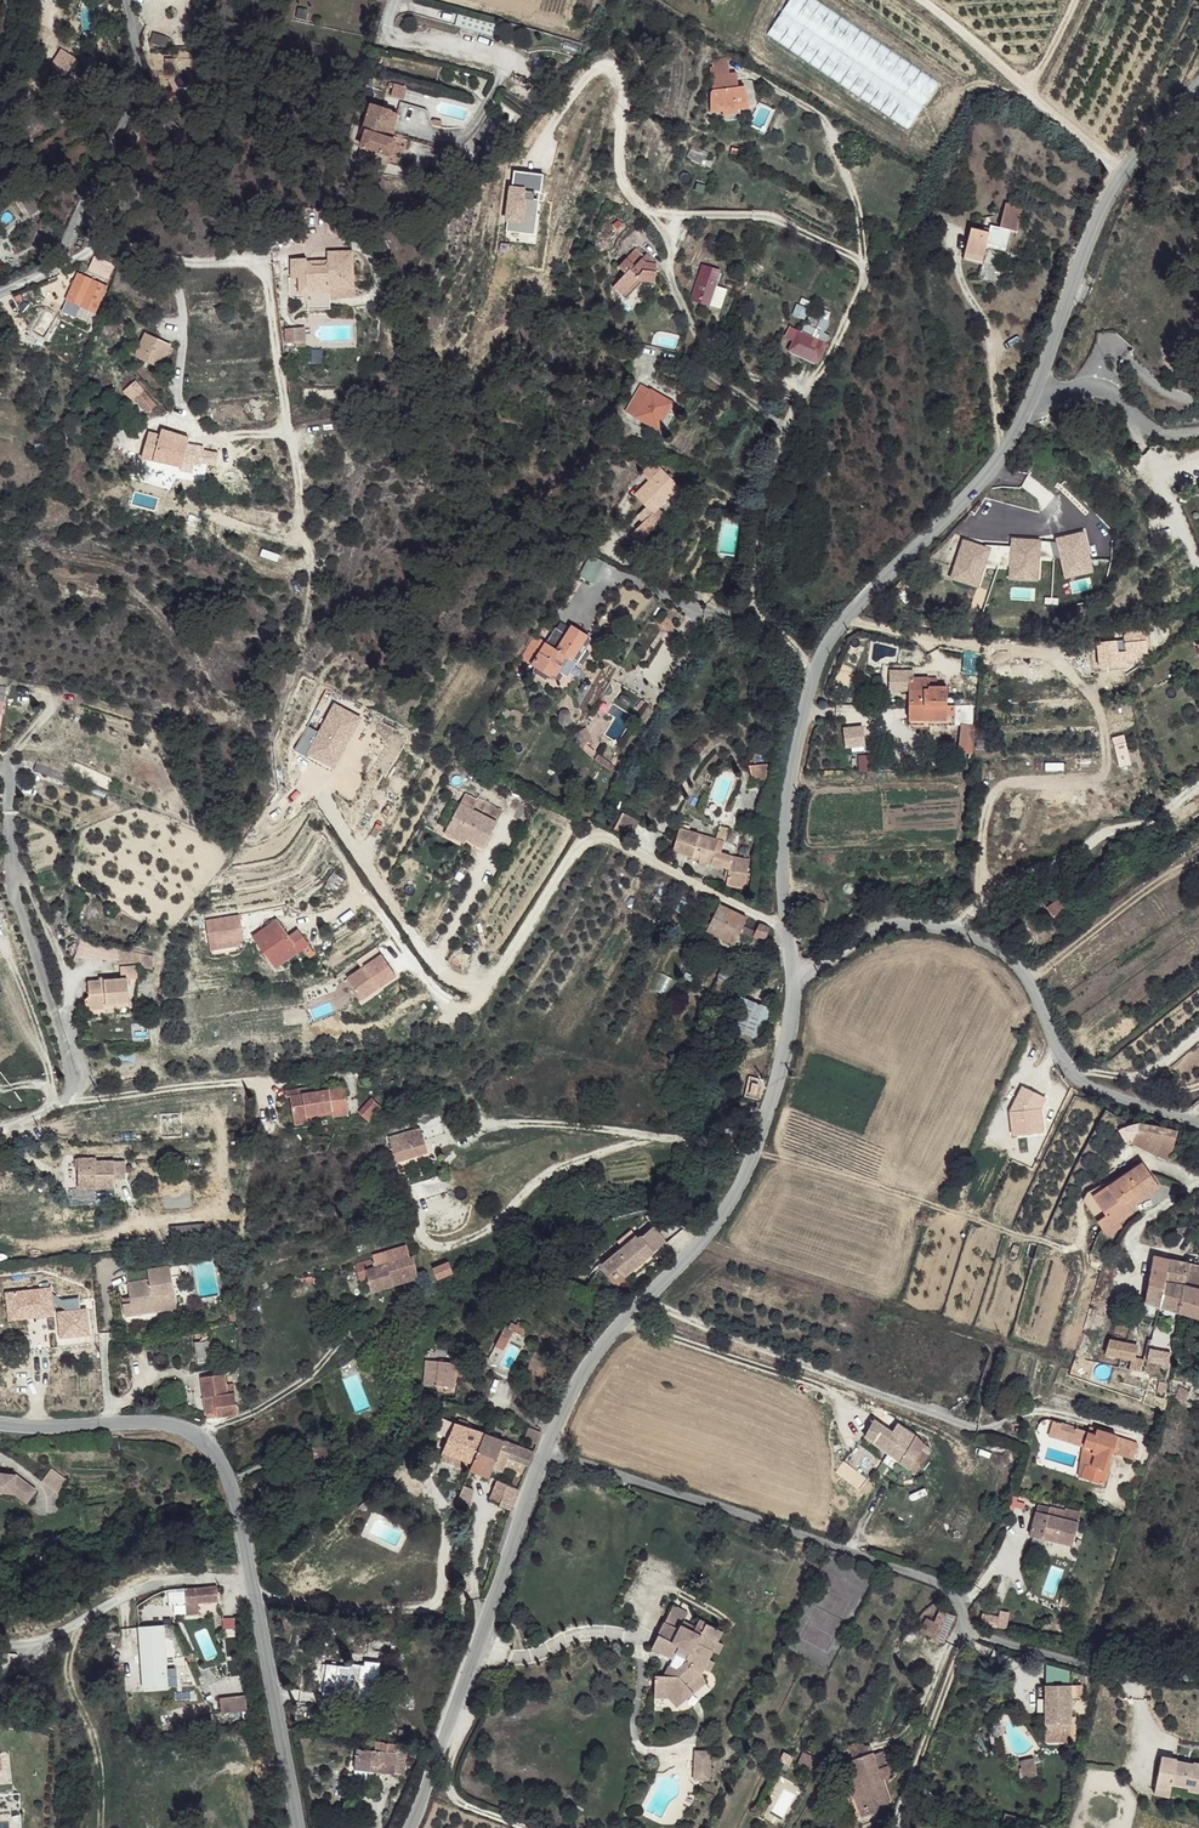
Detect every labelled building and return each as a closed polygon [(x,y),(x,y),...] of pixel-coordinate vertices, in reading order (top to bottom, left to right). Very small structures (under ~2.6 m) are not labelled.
[(715,72),(716,92),(742,86),(741,78),(735,78),(734,69),(715,72)] [(518,86),(538,92),(541,82),(522,76),(518,86)] [(391,86),(387,98),(399,101),(402,88),(391,86)] [(709,99),(710,115),(721,115),(720,112),(726,112),(726,116),(738,116),(737,109),(751,107),(751,90),(742,90),(742,86),(716,93),(712,93),(709,99)] [(428,145),(433,129),(424,111),(399,105),(395,116),(369,109),(361,136),(365,137),(361,149),(379,154),(383,140),(389,141),(390,135),(428,145)] [(716,165),(719,158),(712,154),(714,148),(697,140),(692,153),(716,165)] [(518,167),(515,186),(545,190),(547,170),(518,167)] [(26,196),(19,204),(31,218),(40,211),(26,196)] [(1003,204),(996,227),(1008,231),(1013,232),(1020,210),(1003,204)] [(968,228),(961,257),(980,262),(984,247),(1002,253),(1008,231),(996,227),(989,226),(987,233),(968,228)] [(638,244),(634,250),(640,254),(643,250),(644,248),(638,244)] [(306,254),(290,256),(291,274),(287,274),(288,291),(288,292),(288,293),(289,293),(289,294),(290,294),(291,295),(304,294),(307,296),(307,306),(331,304),(331,294),(330,285),(354,284),(353,246),(326,247),(326,256),(326,263),(326,264),(325,265),(325,266),(323,267),(311,268),(306,262),(306,258),(306,254)] [(634,250),(623,263),(632,269),(634,268),(643,276),(646,269),(656,269),(656,259),(645,260),(646,255),(649,251),(645,251),(643,250),(640,254),(634,250)] [(646,255),(645,260),(656,259),(651,250),(649,251),(646,255)] [(94,256),(91,265),(104,260),(94,256)] [(326,256),(306,258),(306,262),(311,268),(323,267),(325,266),(325,265),(326,264),(326,263),(326,256)] [(79,277),(69,302),(98,314),(108,287),(106,287),(115,264),(104,260),(91,265),(89,271),(102,276),(99,284),(86,279),(79,277)] [(80,268),(85,272),(89,268),(87,266),(83,262),(78,266),(80,268)] [(979,265),(975,278),(995,284),(999,271),(979,265)] [(727,274),(707,266),(699,294),(700,301),(716,307),(723,286),(727,274)] [(632,269),(620,283),(632,295),(646,280),(656,280),(656,269),(646,269),(643,276),(634,268),(632,269)] [(354,284),(330,285),(331,294),(355,292),(354,284)] [(723,286),(716,307),(727,311),(733,290),(723,286)] [(834,328),(815,320),(811,332),(830,339),(834,328)] [(306,323),(296,324),(297,339),(308,338),(306,323)] [(803,331),(793,351),(821,365),(831,345),(803,331)] [(148,335),(136,358),(159,369),(171,347),(148,335)] [(686,344),(682,351),(689,354),(691,348),(686,344)] [(128,385),(136,396),(143,390),(135,380),(128,385)] [(643,402),(636,417),(658,428),(670,400),(639,386),(634,398),(643,402)] [(131,400),(144,415),(155,405),(143,390),(136,396),(131,400)] [(148,432),(141,457),(181,467),(183,463),(199,465),(201,457),(202,446),(187,443),(189,437),(172,434),(168,433),(167,437),(160,435),(148,432)] [(201,457),(199,465),(211,470),(212,461),(201,457)] [(664,474),(640,502),(657,517),(639,540),(648,548),(672,520),(663,513),(682,488),(664,474)] [(1008,578),(1038,579),(1039,556),(1050,556),(1051,538),(1011,535),(1010,542),(957,539),(955,580),(981,582),(982,563),(1009,565),(1008,578)] [(588,554),(578,572),(593,578),(602,560),(588,554)] [(578,572),(577,575),(590,582),(593,578),(578,572)] [(542,644),(529,665),(553,681),(557,672),(566,658),(572,661),(581,648),(584,650),(592,638),(571,626),(563,638),(555,651),(542,644)] [(550,630),(542,644),(555,651),(563,638),(550,630)] [(1124,633),(1127,657),(1149,655),(1147,631),(1124,633)] [(516,658),(529,665),(542,644),(530,636),(516,658)] [(1117,641),(1097,642),(1097,652),(1099,654),(1120,651),(1121,665),(1127,665),(1122,645),(1116,645),(1117,641)] [(581,648),(572,661),(575,664),(584,650),(581,648)] [(1120,651),(1099,654),(1100,666),(1121,665),(1120,651)] [(566,658),(557,672),(563,676),(572,661),(566,658)] [(931,673),(912,672),(908,719),(954,722),(955,703),(949,702),(949,683),(931,682),(931,673)] [(292,706),(289,713),(298,716),(301,716),(302,714),(302,711),(292,706)] [(590,718),(580,727),(590,737),(599,727),(590,718)] [(863,723),(843,724),(844,745),(864,744),(863,723)] [(973,723),(961,723),(959,745),(971,746),(973,723)] [(1118,765),(1128,764),(1124,734),(1115,736),(1118,765)] [(766,763),(751,764),(752,778),(767,777),(766,763)] [(447,830),(457,835),(470,810),(459,805),(447,830)] [(470,810),(457,835),(467,840),(485,848),(497,824),(470,810)] [(683,824),(675,851),(695,856),(701,835),(690,831),(691,826),(683,824)] [(721,827),(716,840),(725,842),(729,829),(721,827)] [(445,834),(455,839),(457,835),(447,830),(445,834)] [(457,835),(455,839),(465,844),(467,840),(457,835)] [(701,835),(695,856),(701,859),(702,863),(705,864),(710,861),(713,850),(722,852),(725,842),(716,840),(701,835)] [(731,866),(728,884),(747,887),(750,860),(733,857),(732,856),(722,852),(713,850),(710,861),(731,866)] [(659,898),(655,905),(661,907),(665,901),(659,898)] [(811,907),(809,910),(822,916),(827,903),(818,900),(815,908),(811,907)] [(1060,901),(1047,912),(1056,921),(1069,911),(1060,901)] [(718,905),(706,930),(735,944),(739,935),(752,940),(756,931),(766,935),(769,927),(760,923),(757,929),(746,923),(749,918),(718,905)] [(822,916),(809,910),(806,916),(812,918),(820,921),(822,916)] [(851,911),(836,921),(843,930),(857,920),(851,911)] [(204,916),(207,947),(243,944),(240,913),(204,916)] [(279,918),(257,940),(274,957),(279,952),(287,958),(302,944),(306,949),(316,939),(302,925),(294,933),(279,918)] [(279,952),(274,957),(285,969),(306,949),(302,944),(287,958),(279,952)] [(151,955),(117,949),(117,963),(140,963),(140,968),(150,967),(151,955)] [(383,959),(366,972),(378,990),(396,977),(383,959)] [(119,979),(85,982),(86,996),(81,1000),(82,1007),(88,1010),(105,1009),(104,1005),(127,1002),(125,979),(135,978),(134,967),(119,967),(119,979)] [(759,1038),(771,1005),(739,993),(726,1025),(759,1038)] [(289,1106),(294,1128),(308,1126),(308,1120),(316,1118),(316,1115),(322,1113),(323,1116),(332,1114),(334,1121),(349,1118),(344,1092),(296,1103),(296,1099),(282,1102),(283,1107),(289,1106)] [(386,1099),(375,1093),(367,1109),(378,1115),(386,1099)] [(1140,1114),(1132,1145),(1171,1156),(1179,1125),(1140,1114)] [(388,1138),(393,1159),(427,1152),(424,1140),(446,1133),(442,1120),(418,1129),(416,1131),(408,1132),(407,1134),(388,1138)] [(308,1126),(294,1128),(295,1135),(310,1133),(308,1126)] [(75,1157),(75,1181),(92,1180),(93,1187),(111,1187),(111,1180),(123,1178),(122,1159),(94,1159),(94,1156),(75,1157)] [(1145,1166),(1104,1193),(1116,1212),(1127,1205),(1133,1202),(1140,1197),(1143,1201),(1161,1189),(1145,1166)] [(1104,1193),(1094,1199),(1107,1219),(1113,1216),(1119,1225),(1134,1215),(1127,1205),(1116,1212),(1104,1193)] [(1140,1197),(1133,1202),(1136,1207),(1143,1201),(1140,1197)] [(650,1235),(639,1243),(648,1255),(660,1245),(650,1235)] [(633,1239),(607,1261),(614,1269),(622,1278),(648,1255),(639,1243),(633,1239)] [(391,1250),(393,1262),(409,1257),(405,1246),(391,1250)] [(372,1261),(375,1267),(385,1264),(389,1263),(386,1252),(371,1256),(372,1259),(372,1261)] [(172,1271),(173,1280),(180,1279),(181,1270),(188,1269),(188,1256),(170,1259),(172,1271)] [(385,1264),(389,1287),(417,1279),(412,1257),(409,1257),(393,1262),(389,1263),(385,1264)] [(1171,1261),(1153,1257),(1143,1304),(1160,1309),(1171,1261)] [(353,1264),(356,1278),(359,1278),(365,1276),(363,1264),(372,1261),(372,1259),(353,1264)] [(365,1276),(369,1292),(389,1287),(385,1264),(375,1267),(372,1261),(363,1264),(365,1276)] [(601,1266),(607,1274),(614,1269),(607,1261),(601,1266)] [(1190,1265),(1171,1261),(1160,1309),(1180,1315),(1190,1265)] [(436,1279),(451,1274),(446,1262),(432,1266),(436,1279)] [(1190,1265),(1180,1315),(1198,1320),(1198,1267),(1190,1265)] [(122,1305),(124,1318),(177,1312),(173,1280),(172,1271),(160,1272),(160,1276),(150,1277),(148,1267),(127,1269),(131,1299),(131,1304),(122,1305)] [(614,1269),(607,1274),(615,1283),(622,1278),(614,1269)] [(38,1287),(38,1295),(49,1295),(49,1287),(38,1287)] [(56,1306),(62,1349),(92,1346),(86,1302),(77,1302),(56,1306)] [(508,1329),(497,1350),(506,1354),(509,1347),(511,1343),(516,1333),(525,1338),(529,1329),(520,1324),(518,1327),(513,1324),(510,1330),(508,1329)] [(1138,1348),(1109,1342),(1107,1353),(1136,1358),(1138,1348)] [(195,1343),(197,1359),(209,1357),(208,1343),(195,1343)] [(1170,1346),(1159,1344),(1158,1345),(1157,1351),(1152,1350),(1149,1350),(1147,1362),(1168,1365),(1172,1354),(1168,1353),(1170,1346)] [(445,1363),(429,1362),(427,1386),(446,1388),(444,1396),(441,1397),(441,1400),(445,1400),(446,1402),(449,1403),(457,1404),(459,1381),(464,1382),(466,1365),(459,1364),(445,1363)] [(224,1377),(201,1379),(204,1401),(205,1416),(215,1415),(216,1419),(237,1416),(235,1397),(234,1388),(225,1389),(224,1377)] [(1154,1381),(1154,1387),(1159,1387),(1158,1393),(1166,1393),(1168,1384),(1154,1381)] [(1178,1388),(1174,1399),(1187,1402),(1190,1393),(1178,1388)] [(426,1399),(423,1404),(429,1407),(432,1401),(426,1399)] [(460,1419),(457,1425),(466,1428),(469,1422),(460,1419)] [(436,1432),(449,1437),(454,1424),(442,1420),(436,1432)] [(1064,1425),(1055,1423),(1051,1437),(1061,1440),(1064,1425)] [(449,1437),(443,1452),(474,1464),(487,1434),(466,1428),(457,1425),(454,1424),(449,1437)] [(1079,1430),(1064,1425),(1061,1440),(1075,1444),(1079,1430)] [(1120,1434),(1091,1426),(1089,1433),(1085,1447),(1085,1449),(1089,1452),(1087,1461),(1083,1460),(1080,1475),(1109,1482),(1115,1464),(1109,1457),(1110,1451),(1114,1453),(1120,1434)] [(526,1434),(524,1440),(536,1444),(541,1432),(528,1428),(526,1434)] [(875,1429),(867,1444),(917,1475),(929,1459),(922,1454),(926,1449),(919,1438),(899,1430),(893,1438),(875,1429)] [(1089,1433),(1079,1430),(1075,1444),(1085,1447),(1089,1433)] [(474,1464),(470,1472),(488,1480),(493,1471),(502,1474),(507,1463),(526,1470),(532,1454),(487,1434),(474,1464)] [(321,1442),(299,1453),(304,1463),(316,1457),(318,1460),(328,1454),(321,1442)] [(443,1452),(440,1458),(470,1472),(474,1464),(443,1452)] [(64,1495),(51,1481),(39,1492),(53,1506),(64,1495)] [(496,1482),(488,1501),(499,1505),(497,1509),(510,1514),(518,1489),(496,1482)] [(7,1502),(14,1507),(12,1484),(0,1483),(0,1501),(7,1502)] [(464,1487),(457,1505),(469,1509),(472,1490),(464,1487)] [(32,1501),(18,1489),(14,1507),(22,1513),(32,1501)] [(1057,1536),(1061,1520),(1037,1513),(1030,1535),(1055,1543),(1057,1536)] [(1080,1525),(1061,1520),(1057,1536),(1064,1538),(1062,1545),(1072,1548),(1080,1525)] [(1064,1538),(1057,1536),(1055,1543),(1062,1545),(1064,1538)] [(186,1596),(171,1597),(171,1612),(186,1610),(220,1609),(220,1594),(186,1596)] [(691,1613),(677,1606),(655,1648),(670,1655),(662,1675),(660,1675),(660,1690),(675,1690),(681,1698),(692,1686),(688,1683),(701,1671),(705,1673),(708,1668),(712,1659),(716,1651),(721,1641),(717,1638),(722,1629),(703,1620),(699,1627),(697,1632),(685,1626),(687,1621),(691,1613)] [(941,1612),(931,1632),(944,1637),(953,1617),(941,1612)] [(983,1615),(981,1625),(1006,1629),(1007,1620),(983,1615)] [(699,1627),(687,1621),(685,1626),(697,1632),(699,1627)] [(727,1631),(722,1629),(717,1638),(721,1641),(727,1631)] [(166,1634),(141,1635),(145,1696),(170,1695),(166,1634)] [(726,1643),(721,1641),(716,1651),(721,1653),(726,1643)] [(718,1662),(712,1659),(708,1668),(714,1670),(718,1662)] [(329,1669),(326,1689),(337,1690),(336,1697),(374,1701),(378,1665),(366,1663),(365,1669),(363,1680),(350,1678),(351,1672),(349,1672),(329,1669)] [(349,1667),(349,1672),(351,1672),(350,1678),(363,1680),(365,1669),(349,1667)] [(705,1673),(701,1671),(688,1683),(692,1686),(681,1698),(675,1690),(660,1690),(660,1697),(672,1698),(682,1709),(709,1684),(707,1674),(705,1673)] [(1063,1683),(1048,1683),(1049,1721),(1075,1719),(1074,1681),(1063,1681),(1063,1683)] [(240,1699),(213,1707),(218,1722),(245,1714),(240,1699)] [(356,1749),(354,1770),(392,1774),(393,1770),(395,1749),(396,1745),(374,1742),(372,1750),(356,1749)] [(395,1749),(393,1770),(403,1772),(406,1750),(395,1749)] [(872,1751),(851,1758),(857,1774),(847,1780),(858,1806),(848,1810),(853,1821),(889,1809),(888,1802),(886,1795),(882,1780),(873,1753),(872,1751)] [(881,1751),(873,1753),(882,1780),(889,1777),(881,1751)] [(718,1752),(703,1753),(703,1775),(719,1775),(718,1752)] [(793,1758),(783,1753),(776,1768),(785,1773),(793,1758)] [(1161,1753),(1153,1783),(1171,1786),(1173,1781),(1188,1784),(1187,1788),(1198,1791),(1198,1788),(1198,1763),(1194,1761),(1190,1760),(1177,1756),(1161,1753)] [(803,1755),(799,1765),(815,1770),(818,1761),(803,1755)] [(1020,1776),(1036,1773),(1034,1756),(1017,1759),(1020,1776)] [(1094,1788),(1096,1773),(1079,1770),(1077,1785),(1094,1788)] [(1170,1788),(1198,1795),(1198,1791),(1187,1788),(1188,1784),(1173,1781),(1171,1786),(1170,1788)] [(1171,1786),(1153,1783),(1152,1789),(1169,1794),(1170,1788),(1171,1786)]
